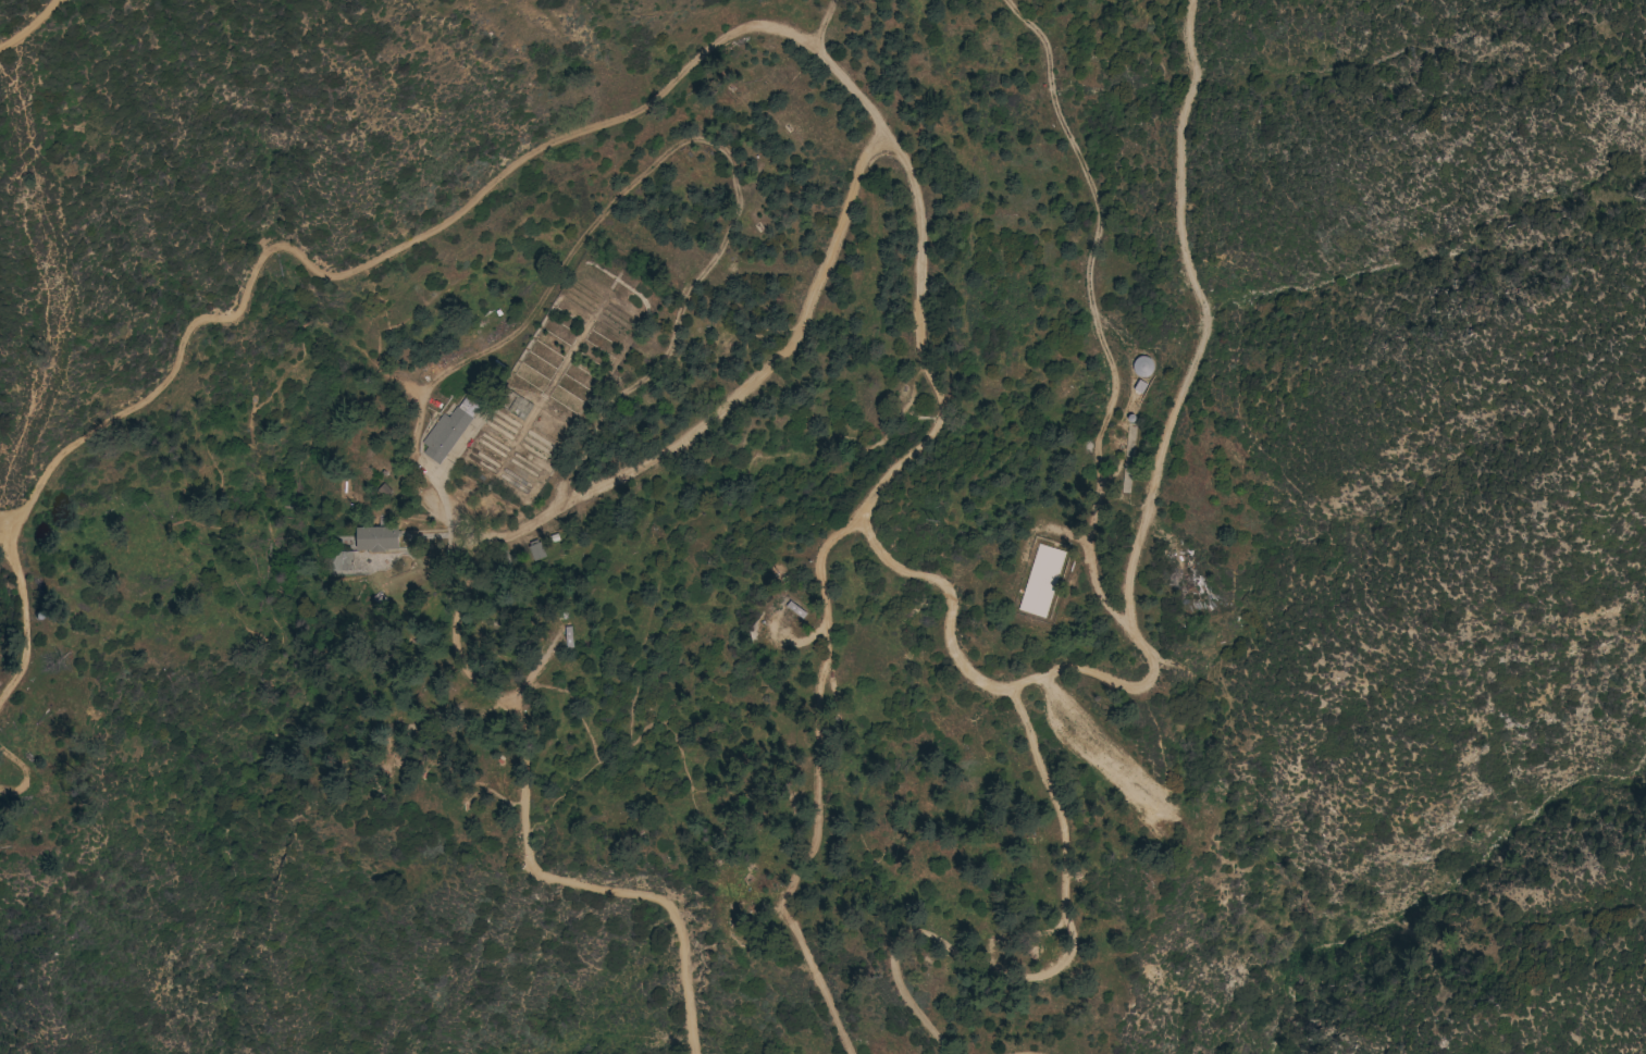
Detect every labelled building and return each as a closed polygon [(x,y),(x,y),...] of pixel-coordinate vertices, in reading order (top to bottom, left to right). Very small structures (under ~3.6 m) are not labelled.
[(1143,377),(1141,377),(1139,377),(1137,376),(1136,375),(1134,373),(1133,371),(1131,369),(1131,367),(1133,364),(1134,362),(1135,360),(1136,359),(1139,358),(1141,357),(1143,357),(1146,357),(1147,358),(1149,359),(1150,361),(1152,363),(1152,365),(1152,368),(1152,370),(1151,372),(1150,374),(1149,375),(1146,377),(1143,377)] [(423,454),(428,448),(422,444),(443,414),(448,418),(456,407),(457,408),(471,388),(485,398),(471,418),(472,419),(438,464),(423,454)] [(397,526),(397,531),(400,531),(400,537),(397,537),(398,550),(384,550),(384,553),(370,554),(370,550),(356,551),(356,528),(397,526)] [(545,557),(533,562),(528,548),(530,547),(529,543),(536,541),(537,543),(540,543),(545,557)] [(1039,545),(1064,553),(1043,618),(1018,610),(1039,545)] [(352,571),(332,572),(331,553),(351,551),(352,571)] [(562,629),(571,629),(571,650),(564,650),(562,629)]
